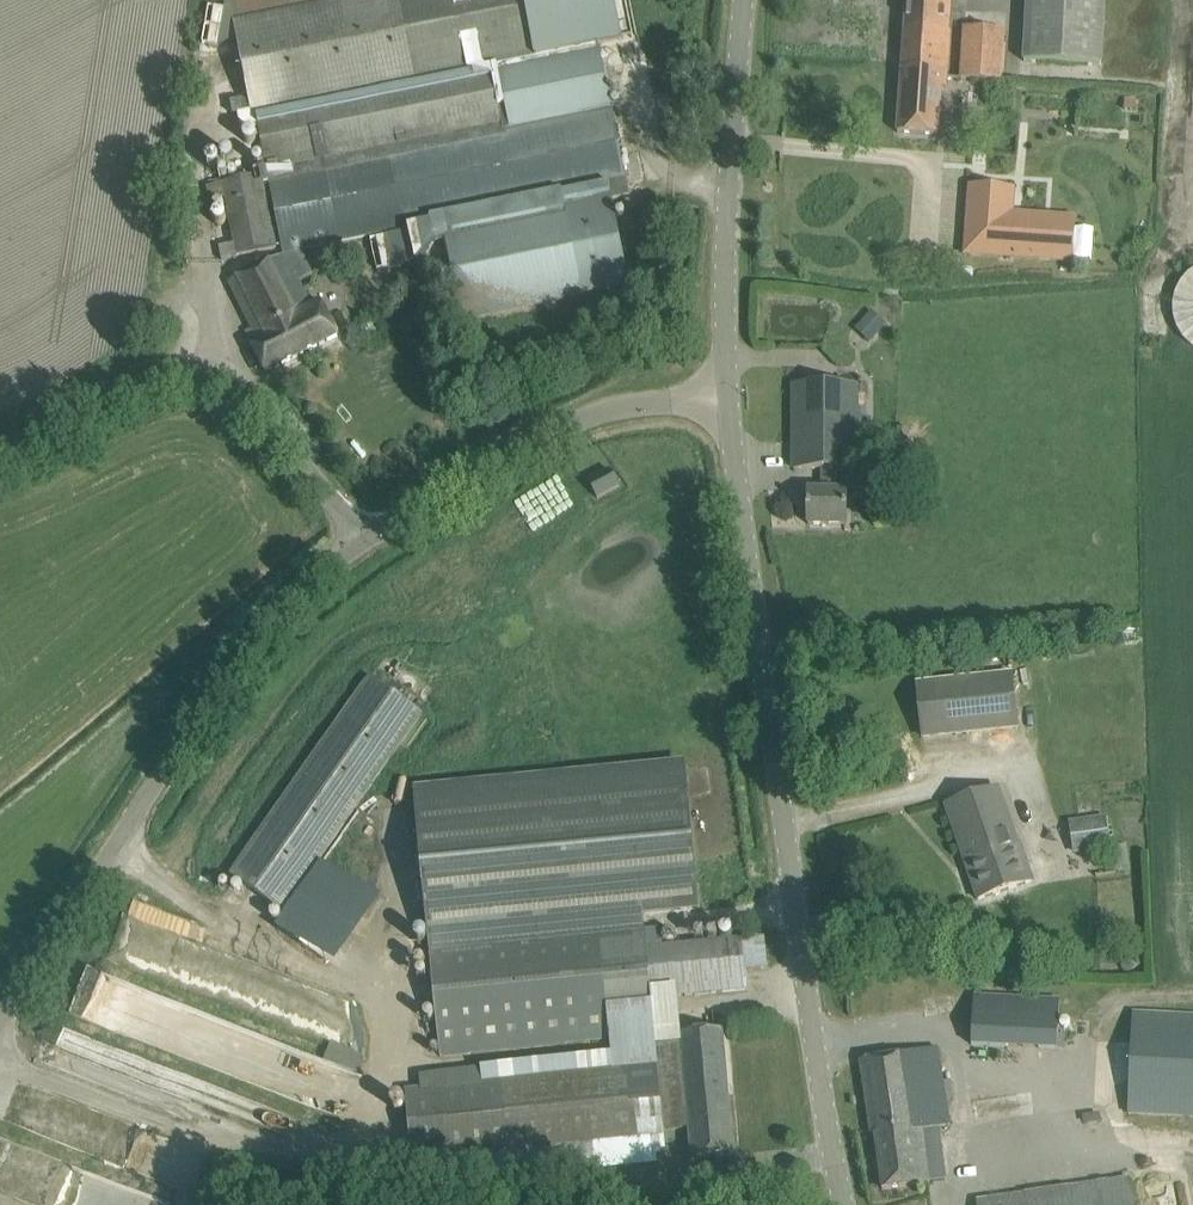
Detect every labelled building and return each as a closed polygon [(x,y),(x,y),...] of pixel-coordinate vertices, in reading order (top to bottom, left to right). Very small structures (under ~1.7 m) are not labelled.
[(267,172),(268,178),(284,253),(371,235),(378,272),(390,269),(415,263),(436,242),(445,240),(462,323),(583,297),(583,293),(630,283),(613,198),(629,195),(599,45),(622,39),(615,0),(226,0),(225,8),(210,6),(203,43),(219,46),(237,39),(249,99),(244,100),(244,99),(231,101),(233,114),(239,113),(243,131),(259,127),(268,172),(267,172)] [(903,70),(948,73),(948,76),(949,76),(954,0),(908,0),(903,70)] [(1024,61),(1104,66),(1107,0),(1027,0),(1024,61)] [(964,77),(1003,79),(1005,27),(965,26),(964,77)] [(903,70),(898,133),(939,136),(943,76),(948,76),(948,73),(903,70)] [(1125,99),(1125,110),(1136,110),(1136,99),(1125,99)] [(219,248),(222,262),(278,248),(264,179),(268,178),(267,172),(207,185),(211,203),(225,200),(235,244),(219,248)] [(1014,188),(970,185),(965,254),(1073,262),(1075,217),(1013,212),(1014,188)] [(229,283),(259,342),(253,345),(267,373),(288,362),(339,336),(321,301),(312,307),(285,254),(250,272),(229,283)] [(1188,275),(1182,281),(1178,289),(1175,298),(1174,312),(1175,321),(1181,333),(1189,342),(1192,346),(1192,271),(1188,275)] [(872,310),(858,329),(873,341),(887,322),(872,310)] [(795,384),(794,468),(822,469),(839,469),(857,469),(857,384),(795,384)] [(809,490),(809,525),(847,525),(847,490),(839,490),(839,469),(822,469),(822,490),(809,490)] [(589,483),(598,498),(620,486),(611,471),(589,483)] [(1012,674),(917,685),(924,738),(1018,727),(1012,674)] [(422,713),(392,691),(372,678),(232,877),(282,912),(422,713)] [(414,788),(430,934),(598,917),(643,912),(644,917),(699,912),(686,762),(414,788)] [(946,804),(979,900),(1034,881),(1021,842),(1018,843),(998,786),(946,804)] [(1070,821),(1074,854),(1112,849),(1108,816),(1070,821)] [(643,912),(598,917),(607,1014),(652,1009),(651,999),(647,949),(645,930),(644,917),(643,912)] [(598,917),(430,934),(443,1058),(610,1041),(607,1014),(598,917)] [(659,928),(645,930),(647,949),(651,999),(748,989),(743,939),(661,948),(659,928)] [(86,971),(70,1019),(239,1073),(255,1025),(86,971)] [(972,1042),(1056,1046),(1058,998),(974,994),(972,1042)] [(1132,1115),(1192,1117),(1192,1015),(1135,1014),(1132,1115)] [(407,1090),(414,1156),(429,1158),(428,1173),(487,1172),(514,1177),(658,1164),(656,1136),(654,1117),(692,1114),(690,1096),(728,1093),(723,1031),(657,1037),(659,1063),(407,1090)] [(360,1069),(364,1053),(331,1046),(328,1061),(360,1069)] [(861,1061),(872,1134),(875,1134),(883,1190),(928,1183),(920,1128),(949,1123),(938,1049),(861,1061)] [(654,1117),(656,1136),(694,1133),(696,1158),(734,1154),(728,1093),(690,1096),(692,1114),(654,1117)] [(979,1204),(1134,1204),(1130,1179),(978,1201),(979,1204)]
